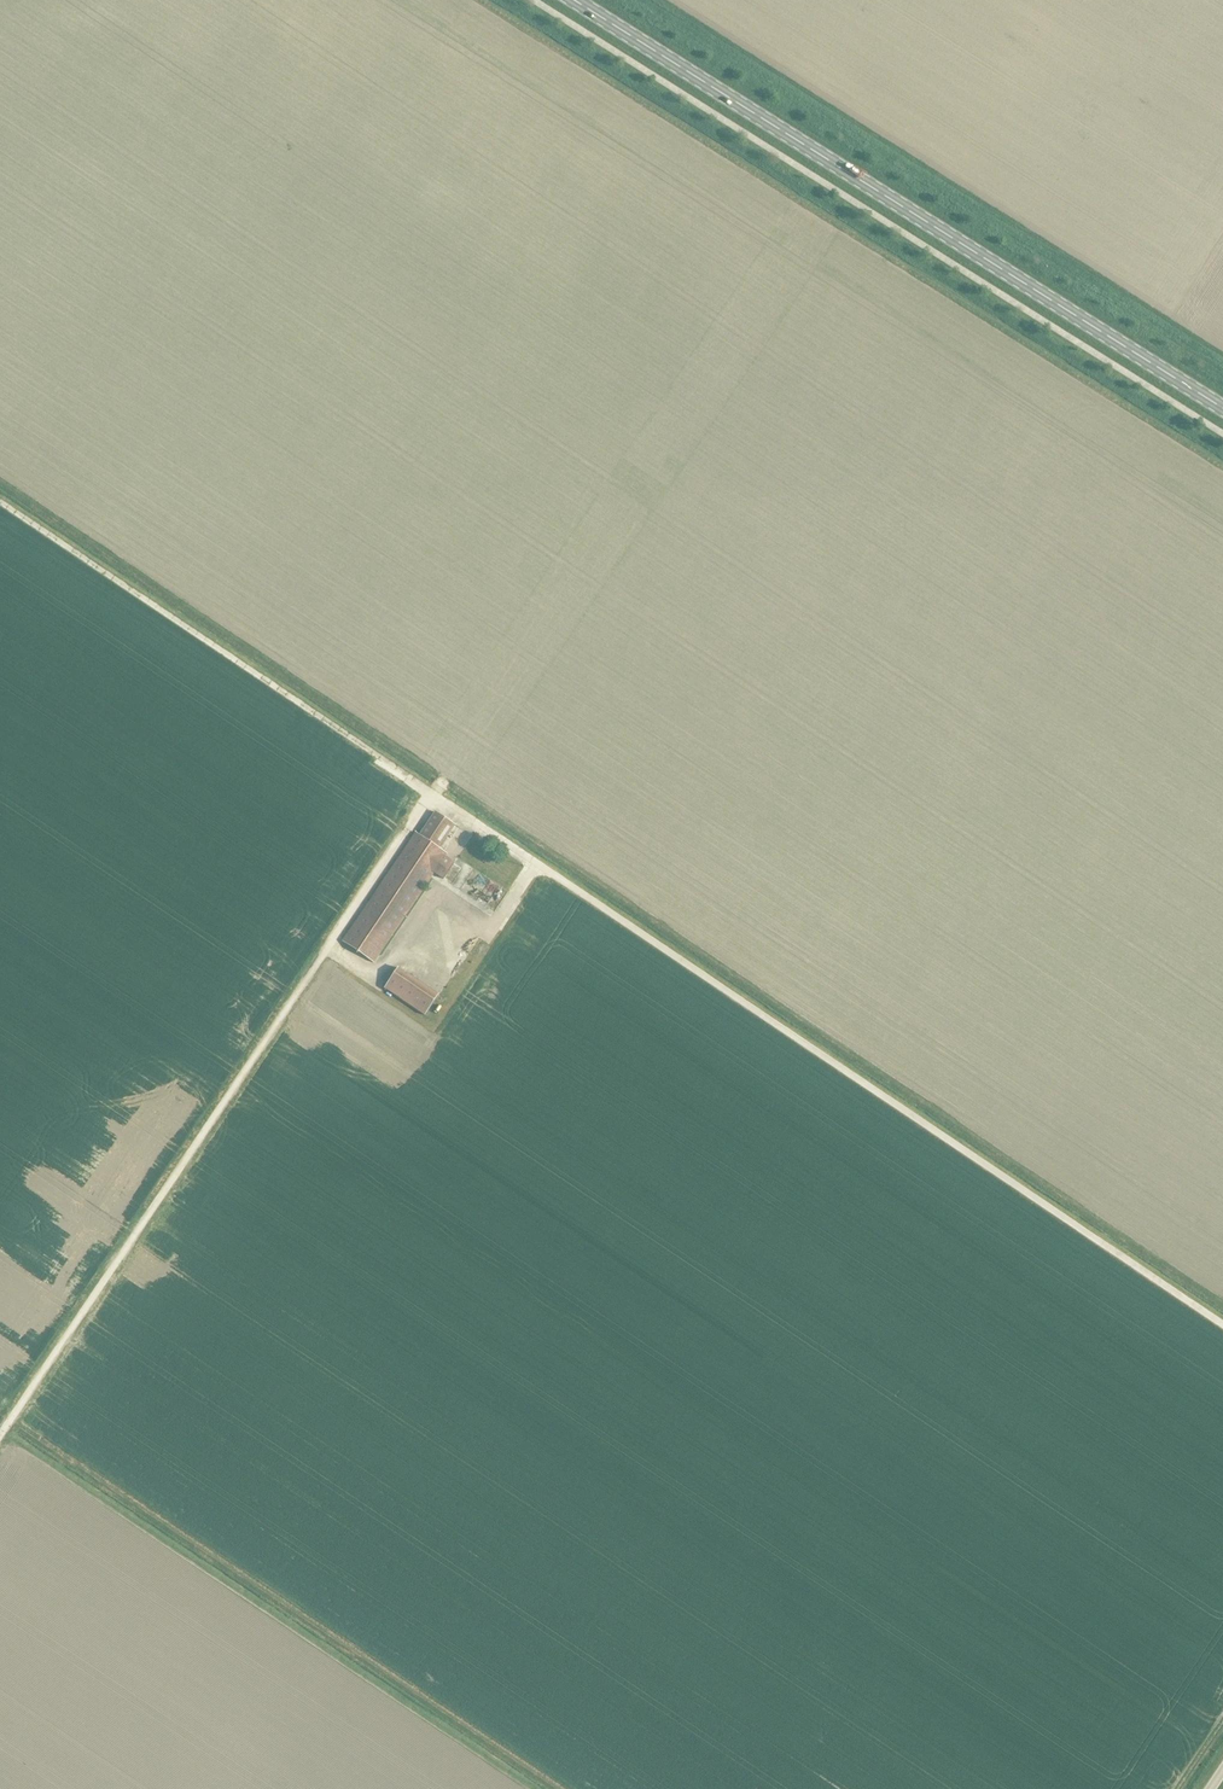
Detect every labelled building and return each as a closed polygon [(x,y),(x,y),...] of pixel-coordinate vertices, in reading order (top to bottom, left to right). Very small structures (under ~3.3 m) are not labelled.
[(442,878),(453,862),(444,856),(446,853),(444,851),(449,843),(448,842),(458,827),(435,812),(419,835),(415,832),(342,941),(373,962),(433,872),(442,878)] [(482,892),(489,898),(497,889),(490,883),(482,892)] [(413,1007),(427,985),(386,958),(372,980),(413,1007)]
